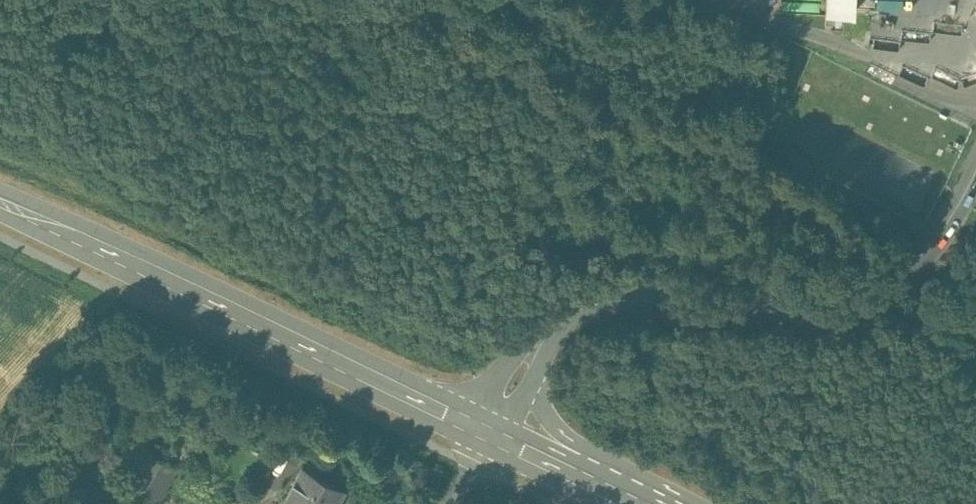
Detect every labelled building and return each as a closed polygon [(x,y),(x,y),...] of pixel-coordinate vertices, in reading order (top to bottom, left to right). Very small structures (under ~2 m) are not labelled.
[(175,466),(144,449),(131,473),(162,490),(175,466)] [(301,467),(285,496),(299,503),(336,503),(344,490),(301,467)] [(131,473),(119,494),(137,503),(154,503),(162,490),(131,473)]
